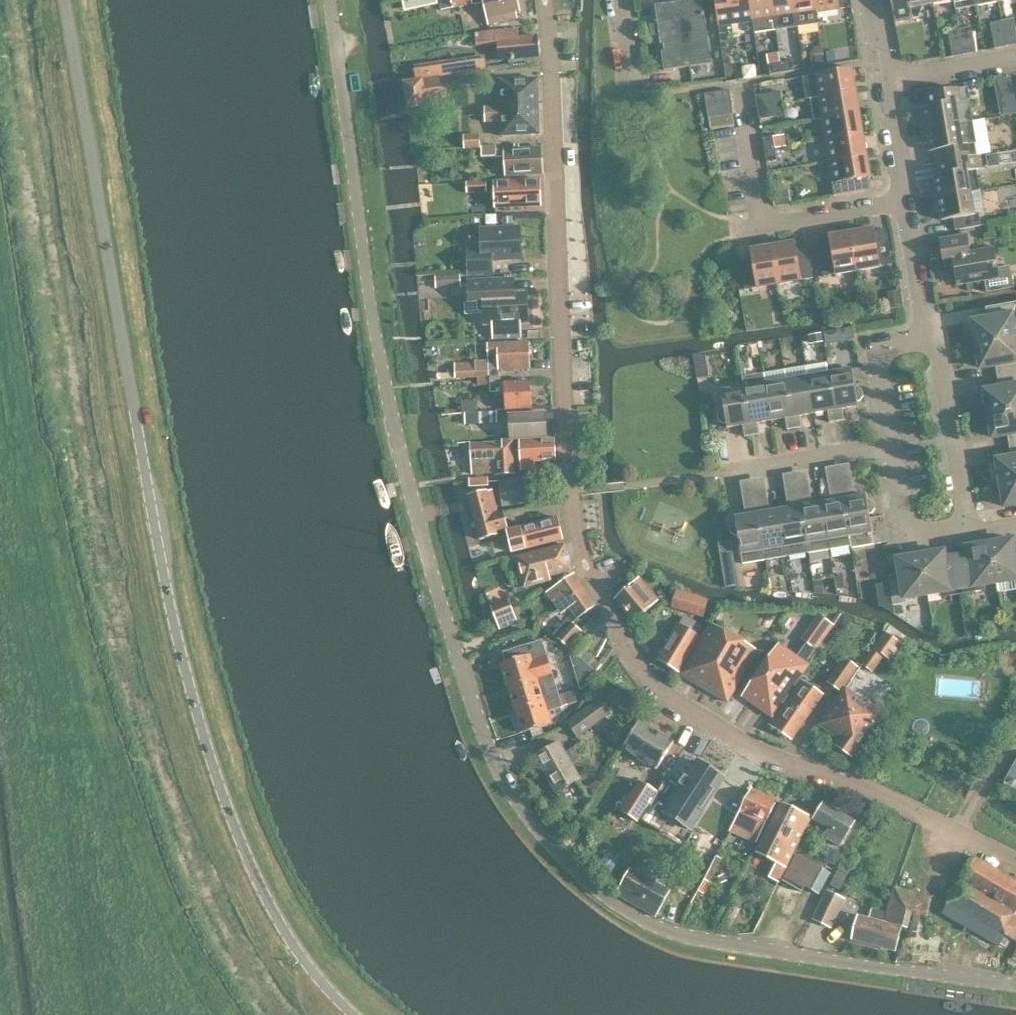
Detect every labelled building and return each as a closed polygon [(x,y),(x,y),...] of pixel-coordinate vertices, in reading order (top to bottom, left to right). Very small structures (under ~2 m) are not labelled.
[(401,0),(403,10),(440,3),(441,10),(452,8),(452,9),(472,5),(472,4),(483,2),(488,24),(517,17),(515,7),(519,7),(518,0),(402,0),(401,0)] [(663,70),(711,63),(702,0),(687,0),(654,5),(657,26),(649,28),(651,36),(658,35),(660,44),(662,44),(663,51),(661,51),(663,70)] [(752,20),(749,0),(714,0),(718,25),(752,20)] [(752,20),(754,33),(775,30),(771,0),(749,0),(752,20)] [(775,30),(797,27),(793,0),(771,0),(775,30)] [(797,27),(818,24),(816,11),(815,0),(793,0),(797,27)] [(850,0),(815,0),(816,11),(851,7),(850,0)] [(895,21),(918,17),(922,5),(932,3),(932,0),(891,0),(895,21)] [(955,9),(976,5),(975,0),(954,0),(955,9)] [(1006,46),(1015,44),(1015,32),(1013,18),(1001,20),(1006,46)] [(1006,46),(1001,20),(990,23),(994,48),(1006,46)] [(959,29),(964,54),(976,52),(971,26),(959,29)] [(476,46),(497,44),(498,61),(540,57),(538,35),(518,37),(517,29),(475,32),(476,46)] [(964,54),(959,29),(947,31),(952,56),(964,54)] [(810,57),(812,67),(824,65),(822,55),(810,57)] [(476,60),(476,58),(438,63),(439,76),(484,69),(483,59),(476,60)] [(780,62),(781,72),(793,70),(792,60),(780,62)] [(781,72),(780,62),(768,64),(769,74),(781,72)] [(850,69),(814,75),(800,77),(804,99),(809,99),(855,91),(851,67),(850,68),(850,69)] [(996,76),(1003,115),(1015,113),(1015,111),(1013,97),(1009,74),(996,76)] [(407,107),(444,101),(440,77),(439,77),(415,80),(404,82),(407,107)] [(537,78),(498,80),(499,107),(484,107),(484,121),(499,121),(500,135),(539,134),(537,78)] [(918,115),(921,130),(973,121),(969,99),(970,99),(968,86),(931,92),(933,104),(922,106),(923,115),(918,115)] [(728,89),(708,92),(704,93),(706,106),(730,101),(728,89)] [(755,95),(757,108),(782,103),(779,91),(755,95)] [(809,99),(813,120),(821,118),(859,112),(855,91),(809,99)] [(730,101),(706,106),(708,117),(732,113),(730,101)] [(782,103),(757,108),(759,119),(784,115),(782,103)] [(821,118),(824,140),(862,133),(859,112),(821,118)] [(732,113),(708,117),(709,128),(734,124),(732,113)] [(941,149),(943,161),(978,155),(978,154),(976,142),(977,142),(973,121),(921,130),(923,144),(928,143),(929,151),(941,149)] [(824,140),(828,161),(866,154),(862,133),(824,140)] [(764,150),(774,148),(786,146),(784,134),(762,138),(764,150)] [(463,147),(480,147),(479,135),(463,135),(463,147)] [(501,146),(502,150),(496,150),(495,146),(481,146),(481,157),(496,156),(496,158),(504,157),(505,176),(542,174),(541,147),(506,149),(506,145),(501,146)] [(764,150),(766,162),(776,160),(774,148),(764,150)] [(834,195),(859,191),(864,190),(862,178),(868,177),(868,178),(870,177),(866,154),(828,161),(834,195)] [(982,154),(978,154),(978,155),(943,161),(945,173),(933,175),(935,183),(930,184),(932,198),(970,192),(980,190),(976,170),(985,168),(982,154)] [(494,207),(540,205),(539,179),(493,180),(494,207)] [(467,191),(486,190),(485,181),(466,181),(467,191)] [(774,206),(790,203),(788,191),(772,194),(774,206)] [(974,213),(970,192),(932,198),(935,212),(939,212),(941,220),(953,218),(955,230),(981,225),(978,213),(974,213)] [(486,215),(486,224),(495,223),(495,215),(486,215)] [(491,259),(521,258),(519,228),(479,229),(480,248),(466,249),(467,275),(492,274),(491,259)] [(874,228),(851,232),(857,270),(892,264),(886,229),(873,231),(873,230),(874,230),(874,228)] [(823,276),(857,270),(851,232),(828,236),(828,238),(829,238),(829,239),(817,241),(823,276)] [(984,280),(986,292),(1012,287),(1009,268),(997,270),(993,248),(970,252),(967,234),(939,239),(944,266),(954,265),(957,285),(984,280)] [(795,242),(772,246),(778,284),(813,278),(807,242),(794,244),(794,243),(795,243),(795,242)] [(744,289),(778,284),(772,246),(749,250),(749,251),(750,251),(752,263),(740,265),(744,289)] [(435,275),(436,286),(460,285),(460,274),(435,275)] [(483,312),(484,325),(491,324),(492,339),(521,337),(520,323),(528,323),(526,292),(513,293),(513,278),(468,280),(469,302),(478,302),(478,310),(481,313),(483,312)] [(976,344),(1015,337),(1014,326),(1015,325),(1015,302),(990,306),(992,318),(972,321),(973,325),(970,325),(971,335),(974,334),(976,344)] [(1002,376),(1015,373),(1015,338),(1015,337),(976,344),(978,355),(975,355),(976,365),(979,364),(980,367),(999,364),(1002,376)] [(513,369),(529,368),(528,342),(487,344),(487,358),(488,358),(488,367),(475,367),(475,362),(455,363),(455,378),(477,377),(477,376),(490,376),(498,375),(499,375),(498,372),(513,371),(513,369)] [(693,355),(697,379),(708,377),(704,353),(693,355)] [(829,422),(836,421),(828,372),(827,363),(805,366),(813,413),(827,411),(829,422)] [(794,428),(801,427),(799,415),(813,413),(805,366),(784,370),(794,428)] [(851,369),(828,372),(836,421),(844,420),(842,408),(858,406),(857,401),(859,400),(863,396),(862,390),(857,387),(854,387),(851,369)] [(787,429),(794,428),(784,370),(763,373),(764,383),(771,420),(785,418),(787,429)] [(988,414),(1015,409),(1015,373),(1002,376),(1004,387),(984,390),(985,394),(981,394),(983,404),(986,403),(988,414)] [(499,392),(500,394),(504,393),(505,410),(531,408),(530,381),(501,383),(501,376),(499,376),(499,375),(498,375),(490,376),(477,376),(477,377),(477,386),(489,385),(490,392),(499,392)] [(751,435),(758,434),(756,422),(771,420),(764,383),(743,387),(751,435)] [(742,425),(744,436),(751,435),(743,387),(720,390),(723,409),(720,409),(717,414),(718,420),(723,423),(725,423),(726,427),(742,425)] [(1013,445),(1015,445),(1015,409),(988,414),(990,424),(986,424),(988,434),(991,433),(992,437),(1011,433),(1013,445)] [(467,412),(453,413),(454,425),(467,424),(467,412)] [(476,424),(497,423),(496,412),(476,413),(476,424)] [(509,425),(510,440),(513,440),(546,438),(545,413),(508,414),(508,415),(501,415),(502,425),(509,425)] [(513,450),(519,450),(520,470),(534,469),(534,461),(555,459),(554,439),(546,439),(546,438),(513,440),(513,441),(513,450)] [(513,454),(513,450),(513,441),(513,440),(510,440),(502,440),(502,442),(470,444),(472,474),(513,472),(512,454),(513,454)] [(996,460),(996,463),(993,464),(995,473),(998,473),(1000,483),(1015,480),(1015,445),(1013,445),(1015,457),(996,460)] [(502,506),(529,502),(524,478),(498,482),(502,506)] [(488,479),(469,479),(469,487),(488,487),(488,479)] [(1000,483),(1002,493),(998,494),(1000,503),(1003,503),(1004,506),(1015,504),(1015,480),(1000,483)] [(848,486),(841,487),(850,546),(850,547),(888,542),(884,517),(869,519),(869,513),(871,513),(875,508),(874,503),(869,499),(866,500),(865,495),(850,497),(848,486)] [(835,500),(821,502),(829,549),(850,546),(841,487),(833,488),(835,500)] [(467,494),(479,538),(498,533),(498,530),(507,528),(503,510),(497,512),(494,501),(496,501),(493,489),(491,490),(491,489),(487,490),(487,489),(467,494)] [(805,493),(798,494),(807,553),(829,549),(821,502),(807,504),(805,493)] [(793,507),(778,509),(786,556),(807,553),(798,494),(791,495),(793,507)] [(765,560),(786,556),(778,509),(764,512),(762,500),(755,501),(765,560)] [(755,501),(748,502),(750,514),(734,516),(735,521),(732,522),(729,526),(730,532),(734,535),(737,535),(742,563),(765,560),(755,501)] [(562,538),(559,517),(520,527),(520,526),(506,530),(510,552),(562,538)] [(996,582),(997,591),(1015,587),(1015,546),(1014,547),(1012,539),(1009,540),(1008,536),(999,538),(999,541),(989,543),(996,582)] [(974,586),(996,582),(989,543),(979,545),(978,541),(969,543),(969,546),(966,547),(969,567),(958,568),(962,593),(975,591),(974,586)] [(571,570),(564,544),(516,557),(524,587),(550,580),(549,576),(571,570)] [(920,555),(926,594),(948,590),(949,595),(962,593),(958,568),(946,571),(943,551),(939,551),(939,548),(929,550),(930,553),(920,555)] [(731,551),(719,553),(723,573),(735,571),(731,551)] [(926,594),(920,555),(910,556),(909,553),(900,555),(900,558),(897,559),(900,578),(888,580),(893,605),(905,603),(905,597),(926,594)] [(569,607),(577,618),(595,605),(573,573),(545,593),(560,614),(569,607)] [(633,621),(658,600),(639,577),(614,599),(633,621)] [(883,601),(891,600),(888,582),(879,584),(880,596),(883,596),(883,601)] [(676,590),(671,607),(703,616),(708,600),(676,590)] [(507,599),(491,606),(499,626),(515,619),(507,599)] [(806,643),(816,649),(833,625),(818,615),(808,630),(812,634),(806,643)] [(680,674),(727,702),(758,650),(710,622),(701,638),(680,673),(680,674)] [(568,646),(581,631),(571,623),(558,637),(568,646)] [(678,624),(657,659),(680,673),(701,638),(678,624)] [(884,656),(889,660),(907,636),(890,624),(862,664),(871,672),(884,656)] [(579,657),(592,642),(583,633),(569,648),(579,657)] [(809,665),(778,643),(753,679),(742,696),(772,717),(809,665)] [(500,664),(507,687),(537,678),(533,666),(553,659),(550,649),(500,664)] [(596,672),(580,658),(574,667),(576,672),(587,683),(596,672)] [(857,667),(844,658),(827,682),(841,691),(844,686),(857,667)] [(507,687),(514,710),(544,701),(540,688),(572,678),(569,668),(537,678),(507,687)] [(791,739),(822,694),(800,679),(768,724),(791,739)] [(883,713),(844,686),(841,691),(842,692),(818,725),(839,739),(834,745),(851,757),(883,713)] [(547,711),(572,704),(568,693),(544,701),(514,710),(521,733),(551,724),(547,711)] [(598,699),(567,723),(577,738),(609,714),(598,699)] [(656,769),(673,741),(672,741),(671,741),(641,721),(639,720),(622,748),(656,769)] [(571,764),(580,759),(574,747),(565,753),(559,742),(534,756),(555,792),(580,778),(571,764)] [(723,778),(697,761),(686,777),(684,775),(678,784),(681,785),(677,791),(662,781),(638,817),(660,831),(674,809),(694,822),(723,778)] [(1015,793),(1015,764),(1004,786),(1015,793)] [(639,780),(620,810),(635,820),(654,789),(639,780)] [(751,790),(729,831),(748,839),(753,829),(760,832),(776,801),(751,790)] [(813,819),(828,828),(825,833),(828,835),(826,839),(838,846),(844,838),(854,821),(823,802),(813,819)] [(781,803),(763,840),(756,852),(775,862),(768,876),(779,881),(811,817),(781,803)] [(796,854),(784,876),(783,879),(802,890),(804,886),(818,894),(830,873),(796,854)] [(942,913),(998,945),(1004,935),(1015,942),(1015,881),(974,857),(942,913)] [(655,916),(669,891),(629,868),(615,894),(655,916)] [(841,889),(848,873),(839,869),(831,885),(841,889)] [(911,911),(926,915),(931,897),(895,888),(885,923),(857,915),(851,939),(895,951),(901,926),(906,928),(911,911)] [(813,918),(830,926),(844,898),(827,890),(813,918)]
